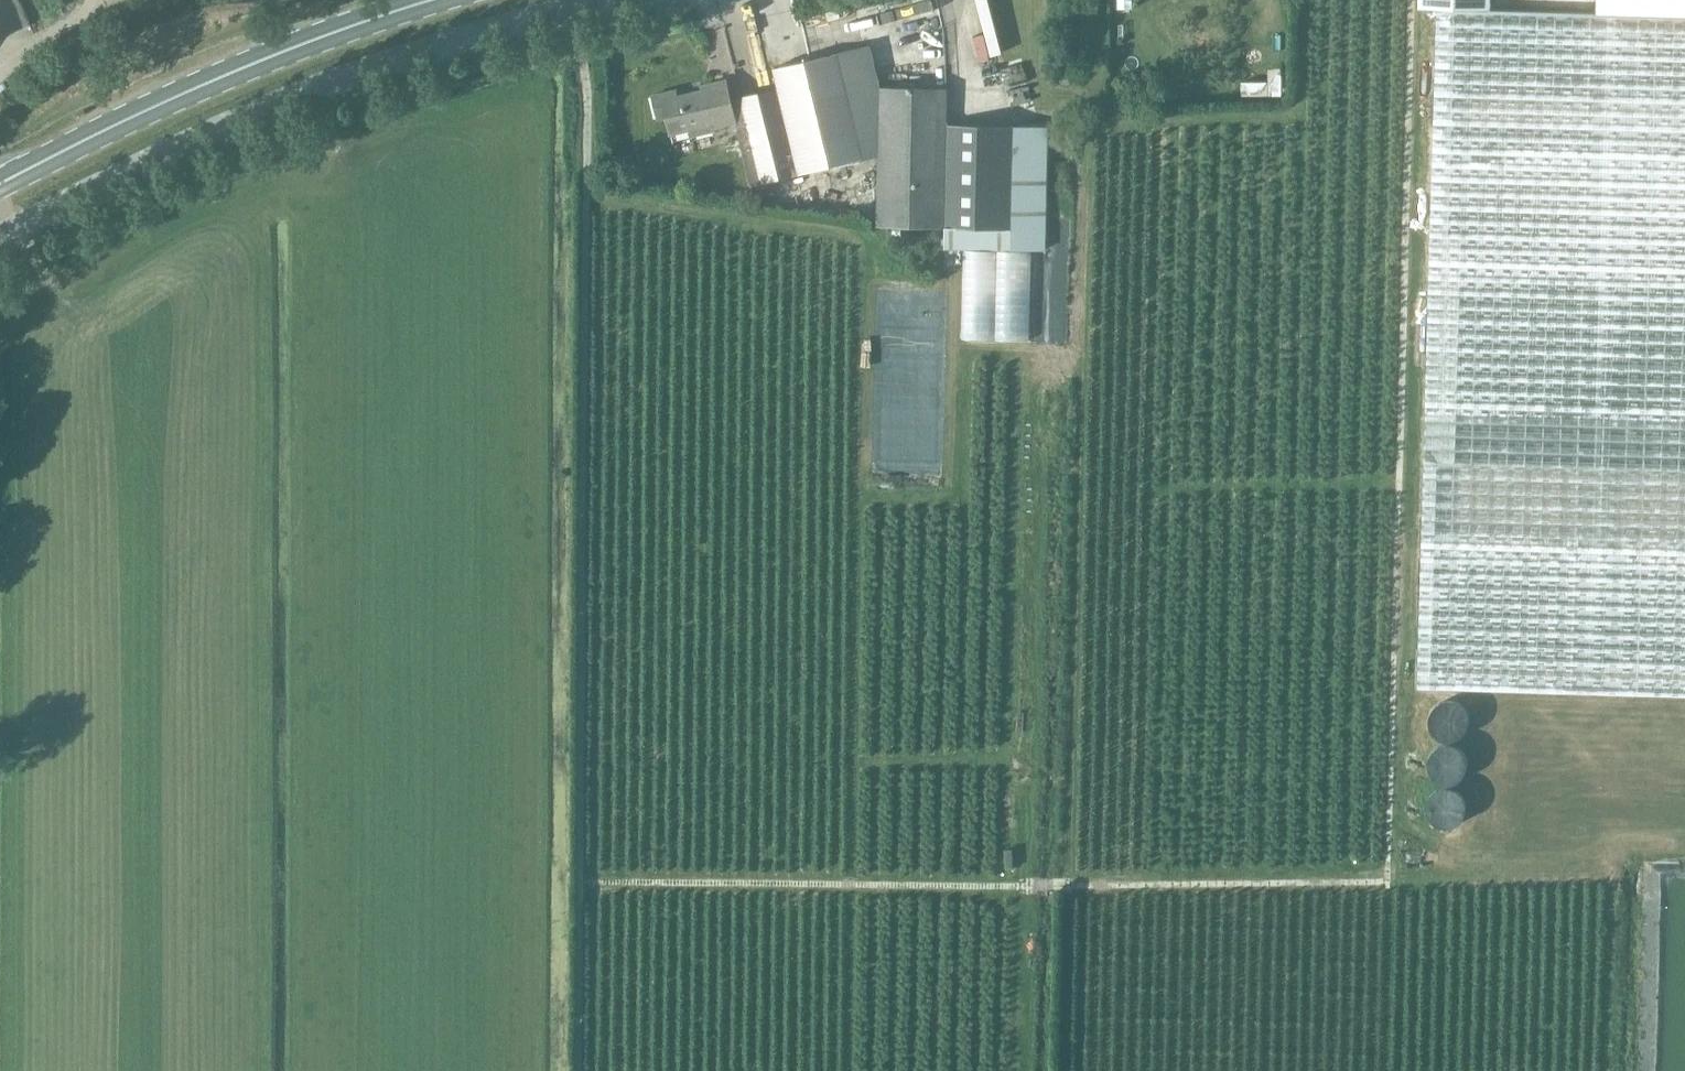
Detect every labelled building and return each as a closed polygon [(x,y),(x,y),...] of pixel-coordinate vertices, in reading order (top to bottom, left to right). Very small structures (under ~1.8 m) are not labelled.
[(29,25),(18,0),(0,0),(0,37),(29,25)] [(1419,7),(1438,8),(1490,10),(1490,9),(1490,0),(1420,0),(1419,7)] [(1597,13),(1684,16),(1684,0),(1598,0),(1597,13)] [(1418,687),(1684,695),(1684,16),(1597,13),(1490,9),(1490,10),(1438,8),(1418,687)] [(752,125),(737,128),(742,146),(751,186),(763,183),(864,159),(839,53),(774,69),(779,89),(778,90),(746,97),(752,125)] [(672,134),(691,129),(693,137),(716,131),(715,128),(736,123),(737,128),(752,125),(746,97),(732,101),(727,80),(703,86),(704,90),(678,96),(678,93),(673,91),(657,95),(654,99),(658,114),(663,117),(667,116),(672,134)] [(880,155),(878,224),(945,226),(947,124),(948,89),(882,87),(880,155)] [(947,124),(945,226),(1042,229),(1045,229),(1048,127),(947,124)]
